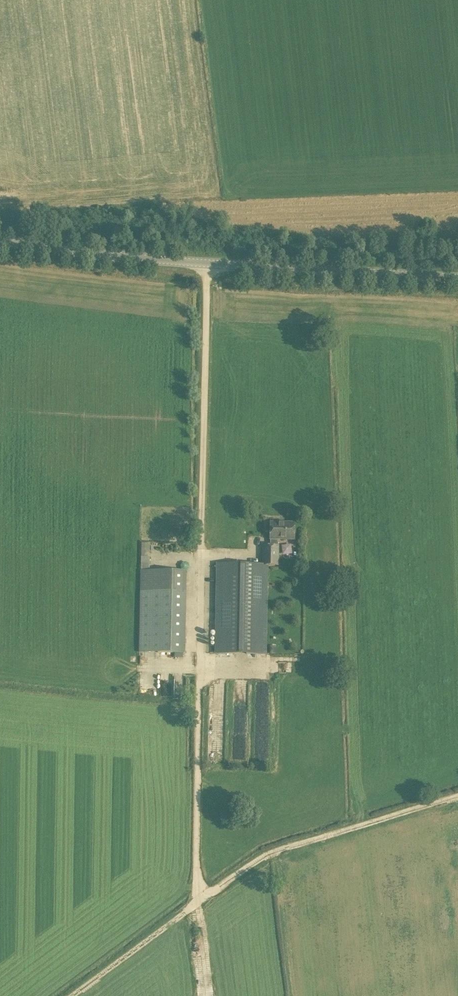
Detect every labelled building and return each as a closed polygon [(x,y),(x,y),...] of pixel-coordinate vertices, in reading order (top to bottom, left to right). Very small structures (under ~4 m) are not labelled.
[(216,563),(215,654),(267,655),(269,565),(279,566),(279,546),(278,546),(278,539),(294,540),(294,523),(271,523),(270,545),(263,545),(262,564),(216,563)] [(139,652),(184,653),(186,571),(149,571),(149,563),(141,563),(139,652)]
